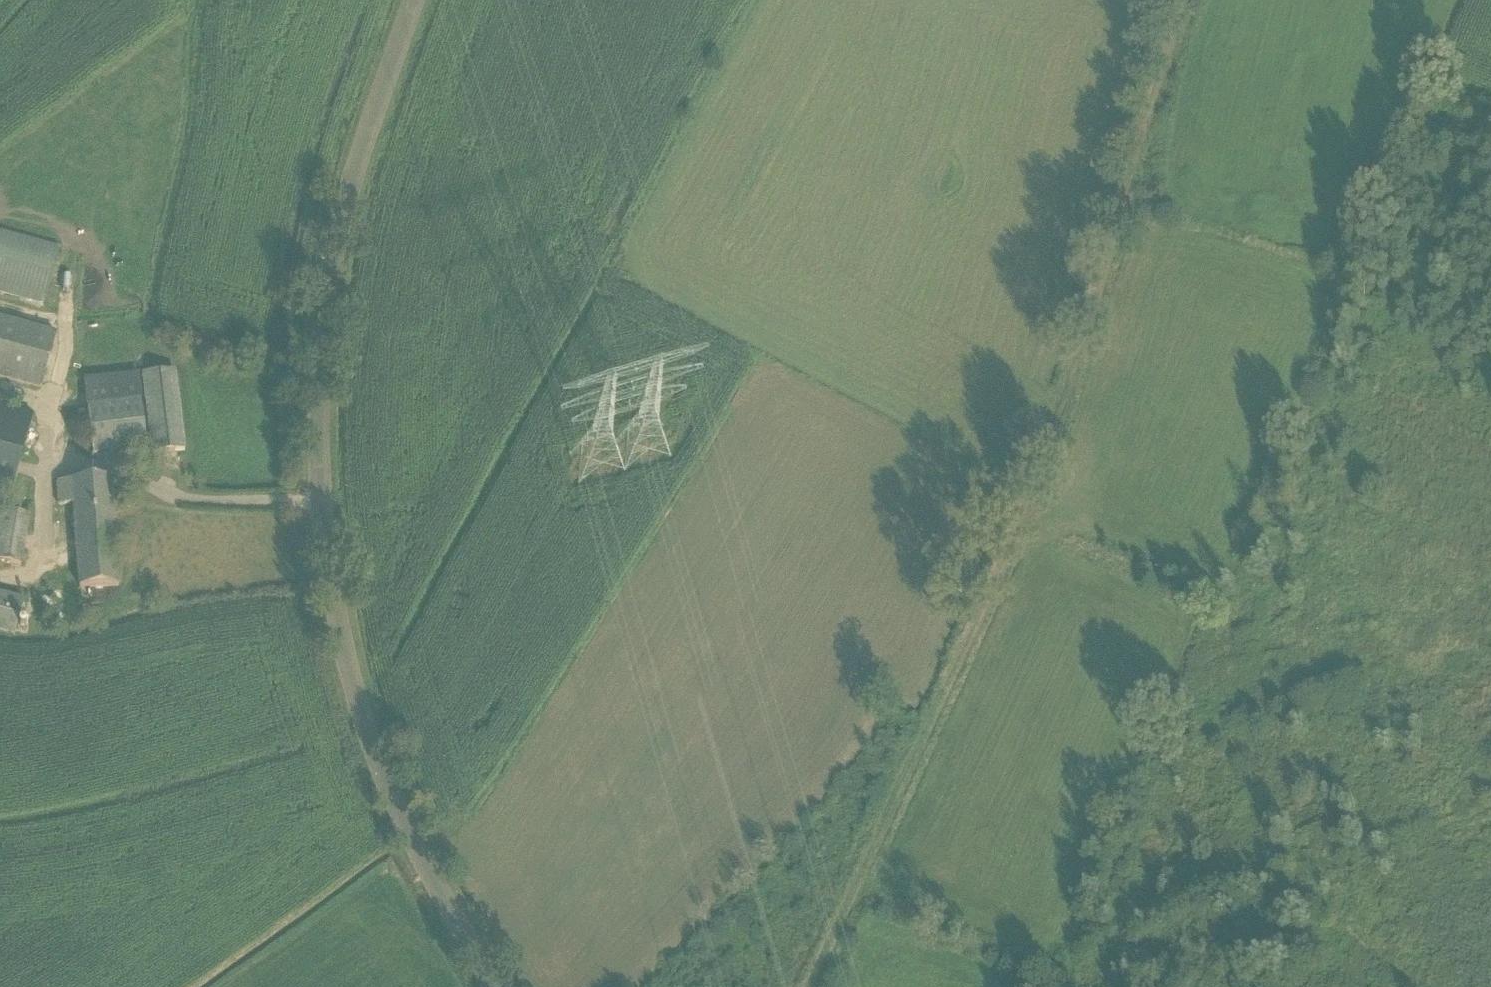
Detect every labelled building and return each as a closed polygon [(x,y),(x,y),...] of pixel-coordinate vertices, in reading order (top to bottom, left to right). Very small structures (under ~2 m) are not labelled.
[(61,247),(0,230),(0,294),(40,305),(40,302),(44,303),(61,247)] [(57,332),(0,316),(0,379),(40,390),(57,332)] [(184,450),(175,370),(155,373),(140,374),(139,372),(83,378),(93,454),(152,446),(152,453),(184,450)] [(11,496),(34,415),(3,406),(7,395),(0,393),(0,493),(11,496)] [(118,585),(111,478),(91,479),(56,481),(57,504),(73,504),(79,588),(118,585)] [(30,518),(0,512),(0,564),(22,568),(30,518)] [(23,598),(0,592),(0,631),(14,635),(23,598)]
